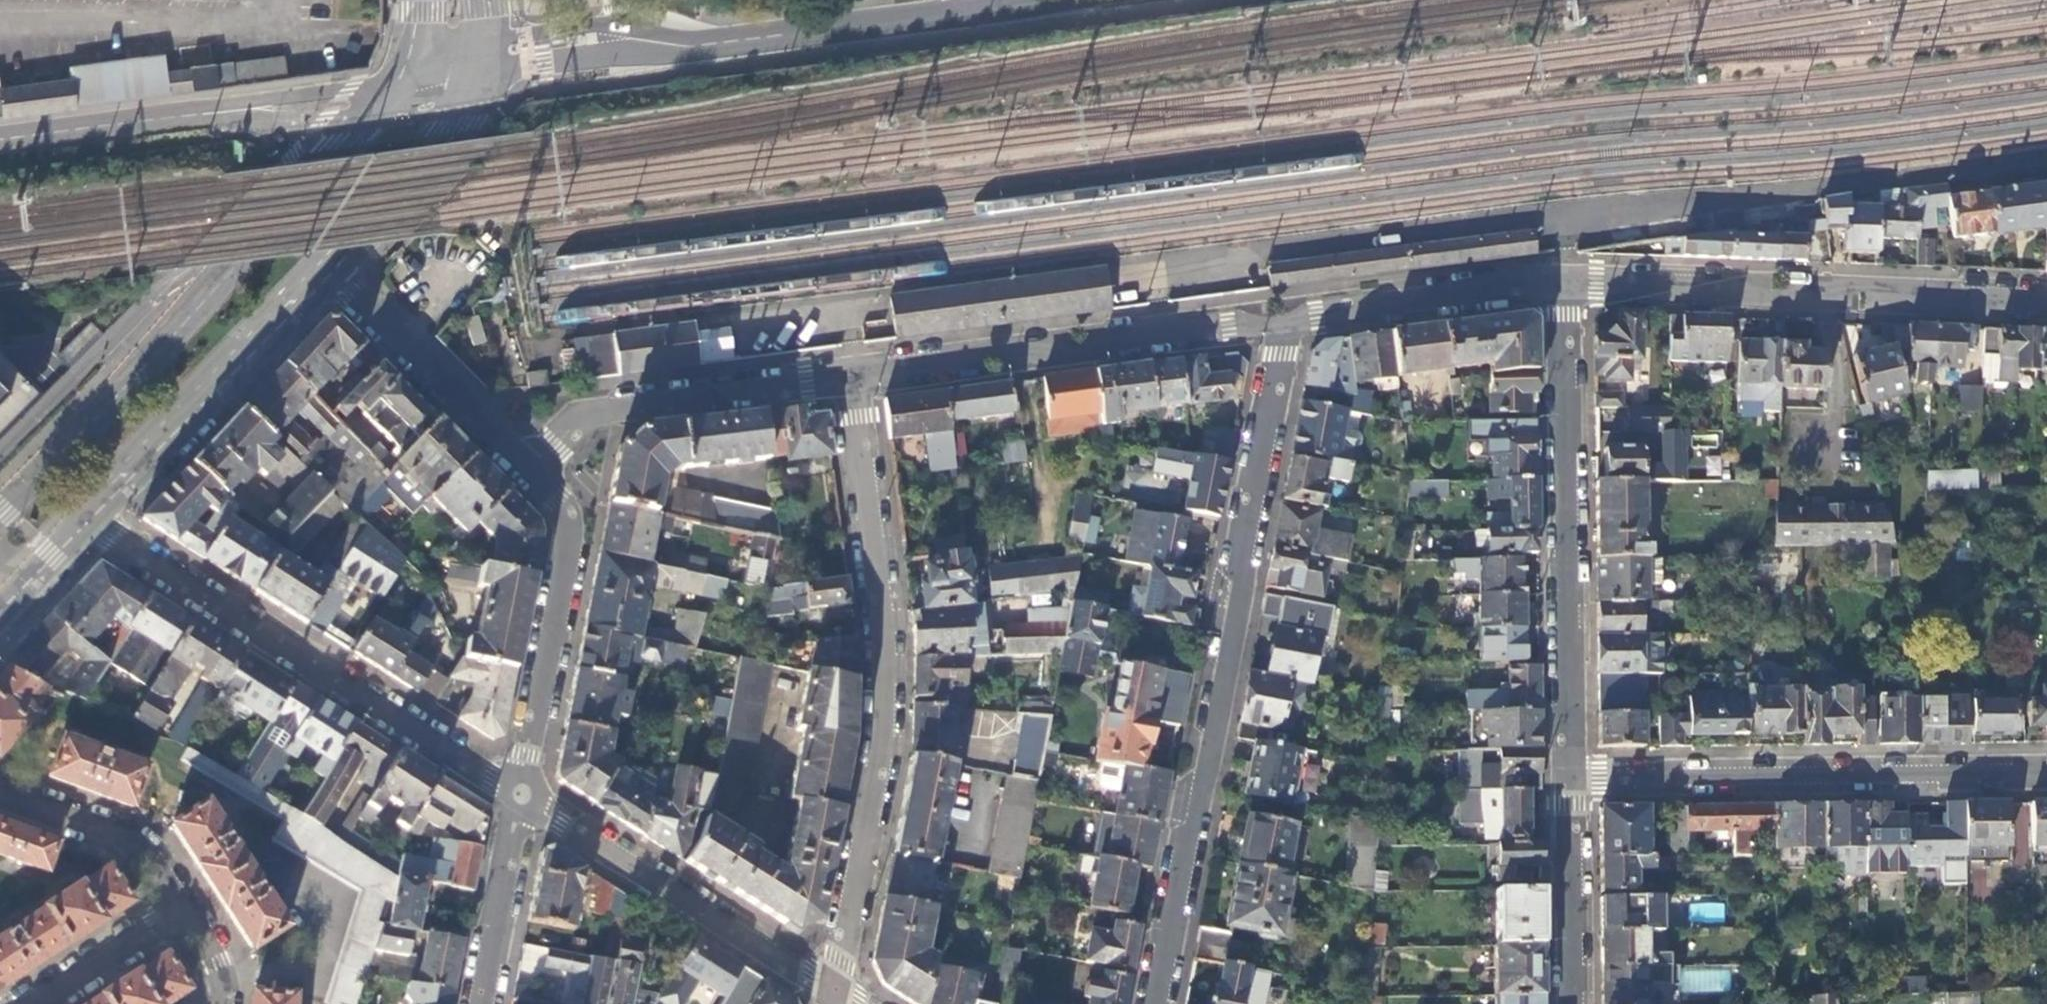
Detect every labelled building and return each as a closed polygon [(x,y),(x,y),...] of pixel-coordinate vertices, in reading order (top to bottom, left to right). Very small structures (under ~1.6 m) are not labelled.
[(232,86),(228,61),(162,69),(160,53),(67,66),(69,77),(0,86),(0,117),(232,86)] [(228,61),(232,86),(284,79),(280,55),(228,61)] [(2003,186),(2002,177),(1966,182),(1967,191),(2003,186)] [(1948,199),(1947,184),(1919,188),(1918,229),(1938,227),(1936,209),(1949,207),(1954,240),(1994,234),(1994,237),(2046,229),(2046,187),(1948,199)] [(1918,229),(1919,188),(1905,189),(1907,202),(1902,203),(1902,208),(1879,208),(1878,239),(1918,241),(1918,229)] [(1878,239),(1879,208),(1848,207),(1848,196),(1823,199),(1825,219),(1826,229),(1844,230),(1843,253),(1877,254),(1878,239)] [(1826,229),(1825,219),(1778,225),(1774,261),(1796,262),(1803,262),(1806,232),(1826,229)] [(1774,261),(1778,225),(1732,231),(1731,259),(1759,260),(1774,261)] [(1269,287),(1532,253),(1542,252),(1539,227),(1267,263),(1269,287)] [(1731,259),(1732,231),(1655,241),(1655,250),(1668,250),(1668,256),(1712,258),(1731,259)] [(1917,266),(1933,267),(1934,241),(1918,241),(1917,266)] [(892,337),(1113,308),(1108,268),(887,297),(892,337)] [(1638,360),(1639,314),(1615,313),(1615,325),(1605,335),(1593,335),(1594,354),(1594,374),(1604,374),(1604,379),(1631,380),(1631,360),(1638,360)] [(1477,321),(1440,326),(1446,368),(1447,374),(1454,373),(1453,366),(1486,361),(1488,365),(1488,374),(1533,371),(1532,321),(1525,315),(1477,321)] [(1725,363),(1726,318),(1695,316),(1670,315),(1668,361),(1725,363)] [(476,317),(464,320),(472,346),(484,342),(476,317)] [(282,367),(332,415),(367,380),(359,372),(341,390),(339,399),(324,384),(331,376),(319,365),(323,362),(336,375),(357,353),(363,359),(368,353),(351,336),(336,320),(326,320),(304,343),(282,367)] [(589,378),(699,363),(694,323),(584,338),(589,378)] [(1860,407),(1864,421),(1873,419),(1870,406),(1905,396),(1898,365),(1892,325),(1879,324),(1885,350),(1854,358),(1866,405),(1860,407)] [(1913,326),(1892,325),(1898,365),(1917,364),(1916,384),(1931,384),(1932,367),(1934,327),(1913,326)] [(1446,368),(1440,326),(1414,329),(1389,333),(1395,375),(1446,368)] [(1957,327),(1934,327),(1932,367),(1952,368),(1952,372),(1957,372),(1957,367),(1963,368),(1963,350),(1974,351),(1975,328),(1957,327)] [(2010,330),(1985,329),(1984,356),(1997,356),(1996,381),(2014,381),(2014,370),(2036,370),(2038,331),(2010,330)] [(2038,331),(2036,370),(2046,371),(2046,331),(2038,331)] [(1395,375),(1389,333),(1371,335),(1349,338),(1353,381),(1395,377),(1395,375)] [(1303,385),(1353,394),(1354,389),(1353,381),(1349,338),(1322,341),(1309,352),(1305,374),(1303,385)] [(1779,388),(1781,342),(1739,340),(1737,385),(1759,385),(1759,403),(1779,403),(1779,388)] [(1803,343),(1781,342),(1779,388),(1823,391),(1825,350),(1803,349),(1803,343)] [(1236,352),(1224,353),(1225,359),(1232,359),(1244,375),(1247,362),(1236,352)] [(1205,377),(1203,356),(1190,358),(1178,359),(1184,404),(1231,397),(1228,371),(1226,371),(1226,374),(1205,377)] [(1997,356),(1984,356),(1982,380),(1996,381),(1997,356)] [(38,396),(0,358),(0,435),(38,396)] [(1184,404),(1178,359),(1159,362),(1146,364),(1152,408),(1184,404)] [(1152,408),(1146,364),(1111,368),(1091,371),(1097,422),(1116,420),(1115,414),(1152,408)] [(332,415),(388,473),(397,463),(377,444),(373,447),(367,441),(371,438),(349,415),(358,406),(365,413),(363,414),(405,456),(438,423),(404,389),(381,366),(367,380),(332,415)] [(331,495),(340,503),(350,513),(388,473),(332,415),(282,367),(260,390),(241,411),(312,477),(316,481),(331,495)] [(527,386),(545,384),(543,370),(526,373),(527,386)] [(1097,422),(1091,371),(1070,374),(1041,378),(1049,435),(1098,429),(1097,422)] [(1533,385),(1533,371),(1488,374),(1487,413),(1528,413),(1528,394),(1533,394),(1533,385)] [(1458,394),(1456,378),(1448,379),(1450,395),(1458,394)] [(1009,392),(1008,382),(974,387),(943,391),(947,423),(1012,413),(1011,403),(1017,402),(1017,397),(1010,397),(1009,392)] [(1349,411),(1370,414),(1370,392),(1354,389),(1353,394),(1349,411)] [(1959,412),(1981,413),(1982,390),(1960,389),(1959,412)] [(947,423),(943,391),(914,395),(884,399),(889,440),(930,434),(934,458),(952,456),(947,423)] [(1594,407),(1622,407),(1622,393),(1594,393),(1594,407)] [(1345,410),(1300,402),(1296,421),(1290,451),(1351,462),(1354,445),(1339,443),(1341,430),(1345,410)] [(1667,432),(1669,406),(1626,407),(1626,432),(1662,432),(1667,432)] [(792,410),(761,414),(766,457),(786,454),(787,462),(830,456),(825,415),(805,418),(804,409),(792,410)] [(312,477),(241,411),(217,436),(191,463),(222,494),(237,506),(260,519),(270,508),(230,489),(251,466),(291,499),(312,477)] [(766,457),(761,414),(719,420),(677,425),(683,469),(766,458),(766,457)] [(1464,421),(1464,461),(1485,460),(1484,456),(1490,456),(1490,480),(1534,480),(1534,452),(1534,420),(1464,421)] [(427,500),(472,457),(451,436),(438,423),(405,456),(397,463),(388,473),(350,513),(354,517),(363,524),(406,478),(427,500)] [(607,505),(652,515),(658,479),(671,470),(683,469),(677,425),(636,431),(618,448),(607,505)] [(1227,461),(1233,430),(1218,427),(1212,458),(1227,461)] [(1356,433),(1341,430),(1339,443),(1354,445),(1358,443),(1359,437),(1356,433)] [(1667,432),(1662,432),(1662,466),(1648,466),(1647,482),(1684,482),(1683,431),(1667,432)] [(1004,462),(1025,459),(1023,442),(1001,445),(1004,462)] [(1604,483),(1641,482),(1642,466),(1642,448),(1604,448),(1604,469),(1604,483)] [(1351,462),(1290,451),(1285,478),(1281,499),(1315,506),(1319,488),(1320,488),(1324,472),(1349,477),(1351,462)] [(917,453),(891,456),(893,475),(919,471),(917,453)] [(1222,487),(1227,461),(1212,458),(1189,453),(1185,474),(1190,475),(1188,487),(1197,489),(1195,500),(1219,505),(1222,487)] [(954,470),(965,468),(963,454),(952,456),(952,460),(954,470)] [(1706,476),(1720,476),(1721,456),(1706,456),(1706,476)] [(428,514),(437,505),(460,530),(452,537),(457,542),(507,493),(489,474),(472,457),(427,500),(421,507),(428,514)] [(955,477),(954,470),(952,460),(943,461),(945,478),(955,477)] [(140,518),(162,533),(204,560),(229,520),(237,506),(222,494),(191,463),(168,488),(140,518)] [(1978,471),(1978,472),(1978,489),(1999,488),(1999,471),(1978,471)] [(1978,472),(1927,475),(1926,491),(1978,489),(1978,472)] [(893,478),(895,489),(902,488),(900,477),(893,478)] [(1446,480),(1409,480),(1408,495),(1446,495),(1446,480)] [(1535,505),(1534,480),(1490,480),(1488,480),(1489,498),(1507,498),(1508,531),(1535,531),(1535,505)] [(271,527),(288,537),(331,495),(316,481),(271,527)] [(1774,504),(1775,481),(1764,481),(1764,503),(1774,504)] [(1642,544),(1641,482),(1604,483),(1595,483),(1595,521),(1595,556),(1648,556),(1648,544),(1642,544)] [(670,518),(680,521),(686,492),(676,491),(669,518),(670,518)] [(686,492),(680,521),(695,523),(697,494),(686,492)] [(491,569),(531,577),(540,536),(538,526),(537,523),(530,515),(507,493),(457,542),(440,559),(458,562),(453,548),(462,549),(478,535),(481,529),(493,541),(496,551),(491,569)] [(697,494),(695,523),(712,528),(710,499),(709,494),(697,494)] [(289,538),(253,590),(279,606),(306,623),(338,572),(365,527),(363,524),(354,517),(317,577),(299,566),(316,537),(312,534),(340,503),(331,495),(288,537),(289,538)] [(1081,542),(1090,498),(1074,495),(1065,539),(1081,542)] [(751,537),(776,542),(778,542),(774,515),(772,515),(772,511),(710,499),(712,528),(751,537)] [(1316,512),(1280,504),(1275,527),(1271,547),(1316,556),(1346,562),(1351,536),(1313,529),(1316,512)] [(602,530),(596,557),(645,566),(652,531),(667,534),(670,518),(669,518),(652,515),(607,505),(602,530)] [(1897,545),(1886,505),(1774,508),(1773,546),(1858,545),(1888,545),(1897,545)] [(1136,509),(1126,560),(1144,564),(1176,570),(1186,520),(1136,509)] [(230,576),(253,590),(289,538),(288,537),(271,527),(268,525),(259,539),(229,520),(204,560),(230,576)] [(365,527),(338,572),(354,583),(361,587),(368,592),(380,599),(381,600),(402,562),(395,555),(384,544),(365,527)] [(1535,545),(1535,531),(1508,531),(1473,530),(1473,547),(1485,547),(1485,554),(1535,554),(1535,545)] [(395,555),(406,544),(395,533),(384,544),(395,555)] [(724,582),(767,590),(776,542),(751,537),(743,577),(723,573),(722,581),(724,582)] [(1905,575),(1903,559),(1888,559),(1888,545),(1858,545),(1858,577),(1888,577),(1888,575),(1905,575)] [(1315,563),(1316,556),(1271,547),(1269,557),(1264,584),(1321,596),(1326,566),(1315,563)] [(1075,587),(1079,550),(1065,548),(1063,560),(1016,567),(1020,597),(1075,587)] [(965,562),(963,551),(938,555),(939,565),(923,567),(925,585),(919,586),(923,611),(971,604),(968,584),(972,584),(968,561),(965,562)] [(703,561),(669,555),(666,570),(700,577),(703,561)] [(1648,556),(1595,556),(1596,580),(1596,601),(1641,600),(1643,601),(1643,584),(1658,584),(1658,556),(1648,556)] [(589,596),(582,627),(684,648),(693,649),(702,615),(677,611),(673,631),(641,627),(648,586),(720,598),(724,582),(722,581),(700,577),(666,570),(645,566),(596,557),(589,596)] [(1520,574),(1520,560),(1451,560),(1451,574),(1477,574),(1477,596),(1521,595),(1520,574)] [(86,575),(76,587),(110,619),(119,611),(128,615),(120,627),(127,631),(149,594),(98,562),(86,575)] [(1197,620),(1199,610),(1176,605),(1178,596),(1189,598),(1194,574),(1176,570),(1144,564),(1139,586),(1147,587),(1141,615),(1195,626),(1197,620)] [(461,661),(514,670),(527,599),(531,577),(491,569),(479,567),(475,586),(485,588),(475,644),(465,642),(461,661)] [(1020,597),(1016,567),(988,571),(991,601),(1020,597)] [(354,583),(338,572),(306,623),(322,633),(338,608),(354,583)] [(790,611),(806,609),(808,620),(824,618),(822,607),(850,603),(846,578),(767,590),(762,621),(791,617),(790,611)] [(361,587),(354,583),(338,608),(351,617),(368,592),(361,587)] [(110,619),(76,587),(63,601),(51,614),(107,665),(108,664),(127,631),(120,627),(116,624),(102,649),(91,640),(110,619)] [(1106,593),(1075,587),(1073,601),(1103,608),(1106,593)] [(2022,603),(2022,589),(2008,589),(2008,602),(2011,602),(2011,604),(2022,603)] [(364,626),(380,599),(368,592),(351,617),(364,626)] [(166,605),(149,594),(127,631),(108,664),(151,691),(192,622),(166,605)] [(434,608),(426,594),(406,624),(418,632),(434,608)] [(1521,595),(1477,596),(1477,614),(1471,614),(1471,628),(1477,628),(1520,628),(1520,611),(1521,595)] [(1641,600),(1596,601),(1596,620),(1596,634),(1641,633),(1641,609),(1641,600)] [(1671,609),(1671,600),(1643,601),(1641,600),(1641,609),(1671,609)] [(1103,608),(1073,601),(1068,622),(1063,651),(1094,657),(1104,608),(1103,608)] [(920,626),(912,628),(913,644),(984,635),(981,603),(971,604),(923,611),(919,611),(920,626)] [(338,608),(322,633),(335,641),(351,617),(338,608)] [(1119,646),(1114,646),(1121,611),(1104,608),(1094,657),(1115,661),(1119,646)] [(1307,682),(1311,682),(1320,634),(1307,631),(1309,618),(1277,612),(1265,674),(1307,682)] [(46,689),(63,696),(65,692),(85,702),(107,665),(51,614),(28,639),(2,667),(8,669),(46,689)] [(364,626),(351,617),(335,641),(347,650),(364,626)] [(218,638),(192,622),(151,691),(134,719),(156,732),(172,707),(167,704),(191,664),(202,671),(198,678),(202,680),(167,738),(183,746),(210,702),(241,653),(218,638)] [(1068,622),(999,625),(1000,655),(1063,653),(1063,651),(1068,622)] [(373,624),(353,653),(372,665),(389,677),(411,643),(415,637),(409,634),(405,641),(396,636),(395,638),(373,624)] [(579,647),(574,669),(617,678),(619,669),(625,670),(627,662),(636,663),(637,658),(681,666),(684,648),(582,627),(579,647)] [(1520,644),(1520,628),(1477,628),(1476,660),(1521,660),(1520,644)] [(1641,633),(1596,634),(1596,655),(1597,674),(1641,674),(1659,674),(1660,633),(1641,633)] [(913,644),(913,660),(965,658),(986,656),(984,635),(913,644)] [(854,661),(855,639),(813,642),(808,672),(854,681),(854,661)] [(411,643),(389,677),(408,688),(433,703),(438,695),(448,678),(456,665),(449,661),(439,678),(431,672),(438,659),(411,643)] [(770,645),(758,646),(756,662),(767,664),(770,645)] [(1090,674),(1094,657),(1063,651),(1063,653),(1060,668),(1090,674)] [(267,669),(241,653),(210,702),(229,714),(237,703),(269,723),(293,685),(267,669)] [(767,664),(756,662),(737,658),(715,784),(740,789),(747,791),(770,665),(767,664)] [(964,688),(965,658),(913,660),(912,672),(910,706),(947,709),(949,687),(964,688)] [(461,703),(453,716),(475,730),(493,741),(502,736),(509,699),(514,670),(461,661),(458,660),(456,665),(448,678),(472,682),(470,698),(465,706),(461,703)] [(1179,709),(1186,675),(1119,662),(1109,710),(1103,709),(1093,759),(1100,761),(1121,765),(1140,769),(1141,762),(1144,746),(1147,746),(1148,744),(1154,745),(1159,721),(1176,724),(1179,709)] [(1537,687),(1537,666),(1507,666),(1507,691),(1465,692),(1465,710),(1483,710),(1537,710),(1537,687)] [(8,669),(0,679),(0,753),(34,714),(28,710),(46,689),(8,669)] [(563,722),(610,732),(610,730),(612,723),(614,712),(624,714),(628,692),(618,689),(620,679),(617,678),(574,669),(568,700),(563,722)] [(853,716),(854,681),(808,672),(805,671),(795,730),(800,730),(790,787),(786,787),(784,798),(794,800),(838,809),(840,798),(846,769),(853,735),(853,716)] [(1265,674),(1247,671),(1240,708),(1235,735),(1253,739),(1265,741),(1265,739),(1268,724),(1281,727),(1282,721),(1294,724),(1297,708),(1301,704),(1303,700),(1303,695),(1301,691),(1306,687),(1307,682),(1265,674)] [(1813,673),(1802,673),(1802,690),(1801,734),(1801,745),(1826,745),(1825,734),(1854,734),(1854,744),(1872,744),(1871,698),(1857,699),(1857,689),(1833,689),(1832,684),(1825,683),(1813,673)] [(1641,674),(1597,674),(1597,720),(1597,747),(1641,746),(1641,674)] [(2009,689),(2023,689),(2023,675),(2009,675),(2009,689)] [(1919,744),(1965,744),(1965,698),(1934,698),(1934,681),(1920,681),(1920,698),(1919,744)] [(671,689),(647,684),(646,693),(670,697),(671,689)] [(306,693),(293,685),(269,723),(235,776),(261,791),(262,791),(284,755),(318,701),(306,693)] [(1752,734),(1801,734),(1802,690),(1753,690),(1753,685),(1746,685),(1746,692),(1746,710),(1752,710),(1752,734)] [(2040,690),(2040,703),(2028,703),(2029,728),(2046,728),(2046,736),(2046,690),(2040,690)] [(1982,691),(1970,691),(1970,701),(1982,701),(1982,691)] [(1746,734),(1746,710),(1746,692),(1730,692),(1730,698),(1689,698),(1688,714),(1658,714),(1659,746),(1684,746),(1684,731),(1689,731),(1689,734),(1746,734)] [(438,695),(433,703),(442,708),(447,700),(438,695)] [(1388,709),(1389,697),(1376,695),(1374,721),(1387,722),(1388,709)] [(667,710),(668,703),(643,698),(641,705),(646,706),(667,710)] [(1878,744),(1919,744),(1920,698),(1881,698),(1881,718),(1878,718),(1878,744)] [(335,711),(318,701),(284,755),(295,761),(304,746),(322,757),(312,773),(322,780),(355,724),(335,711)] [(1982,701),(1970,701),(1971,735),(2015,735),(2015,701),(1982,701)] [(1035,714),(1050,716),(1052,706),(1041,703),(1036,706),(1035,714)] [(665,719),(667,710),(646,706),(644,715),(665,719)] [(953,709),(947,709),(910,706),(909,735),(908,756),(952,764),(952,748),(959,749),(963,745),(964,727),(953,726),(953,709)] [(1537,730),(1537,710),(1483,710),(1483,750),(1499,750),(1538,750),(1537,730)] [(1037,781),(1050,716),(1035,714),(1016,713),(1013,730),(1017,733),(1009,775),(1037,781)] [(636,735),(661,741),(663,729),(652,727),(654,720),(640,717),(636,735)] [(610,732),(563,722),(558,751),(553,775),(557,782),(575,793),(592,803),(618,763),(606,757),(610,732)] [(375,736),(355,724),(322,780),(302,813),(301,815),(318,825),(358,759),(364,762),(355,778),(376,791),(400,752),(375,736)] [(64,738),(49,776),(132,807),(146,770),(64,738)] [(1265,739),(1265,741),(1253,739),(1244,793),(1289,801),(1299,746),(1265,739)] [(1150,764),(1154,745),(1148,744),(1147,746),(1144,746),(1141,762),(1150,764)] [(1483,750),(1455,750),(1455,790),(1480,790),(1499,790),(1500,791),(1527,792),(1527,791),(1538,790),(1538,750),(1499,750),(1483,750)] [(400,752),(376,791),(371,801),(368,806),(365,805),(357,818),(368,824),(385,797),(403,809),(388,832),(404,842),(406,834),(407,829),(438,776),(415,762),(400,752)] [(952,764),(908,756),(899,806),(889,854),(932,862),(952,764)] [(1117,788),(1121,765),(1100,761),(1096,780),(1100,784),(1117,788)] [(635,773),(618,763),(592,803),(618,820),(642,835),(649,802),(652,790),(633,778),(635,773)] [(1160,805),(1167,774),(1140,769),(1121,765),(1117,788),(1112,814),(1157,822),(1160,805)] [(649,802),(642,835),(660,846),(676,856),(688,844),(700,775),(674,770),(668,805),(649,802)] [(1032,805),(1037,781),(1009,775),(1007,774),(988,873),(1018,879),(1026,837),(1032,805)] [(457,788),(438,776),(407,829),(406,834),(416,837),(426,820),(441,828),(450,812),(457,816),(451,828),(481,844),(488,808),(457,788)] [(740,789),(715,784),(704,816),(700,839),(682,860),(719,884),(792,929),(799,916),(814,919),(827,858),(838,809),(794,800),(783,873),(752,854),(755,848),(728,833),(733,811),(740,789)] [(1501,841),(1527,840),(1527,817),(1527,792),(1500,791),(1499,790),(1480,790),(1455,790),(1456,824),(1480,824),(1480,839),(1501,839),(1501,841)] [(261,791),(254,802),(312,837),(300,855),(366,897),(341,966),(355,972),(344,1003),(355,1003),(365,974),(367,974),(376,949),(386,926),(389,927),(398,877),(343,842),(334,836),(318,825),(301,815),(302,813),(262,791),(261,791)] [(361,794),(334,836),(343,842),(348,833),(357,818),(365,805),(368,806),(371,801),(361,794)] [(171,826),(252,949),(287,927),(206,803),(171,826)] [(1963,847),(1963,803),(1942,803),(1943,827),(1923,827),(1923,815),(1902,816),(1903,848),(1903,866),(1939,866),(1939,857),(1963,856),(1963,847)] [(2007,846),(2007,803),(1963,803),(1963,847),(1985,847),(1986,862),(2006,862),(2006,846),(2007,846)] [(2030,803),(2031,845),(2045,845),(2045,848),(2046,849),(2046,850),(2046,803),(2030,803)] [(1730,836),(1730,804),(1684,805),(1685,831),(1716,831),(1716,836),(1730,836)] [(1773,830),(1773,804),(1730,804),(1730,836),(1730,855),(1748,855),(1748,830),(1773,830)] [(1823,848),(1822,804),(1773,804),(1773,830),(1773,849),(1823,848)] [(1863,874),(1863,848),(1862,804),(1822,804),(1823,848),(1823,866),(1836,867),(1844,874),(1863,874)] [(1903,848),(1902,816),(1888,816),(1888,804),(1862,804),(1863,848),(1903,848)] [(1044,807),(1032,805),(1026,837),(1038,839),(1044,807)] [(1685,831),(1684,805),(1669,805),(1670,856),(1680,856),(1685,856),(1685,831)] [(1599,857),(1647,856),(1646,806),(1598,806),(1599,831),(1599,857)] [(1373,871),(1378,818),(1350,813),(1343,885),(1371,891),(1373,871)] [(1152,851),(1157,822),(1112,814),(1106,846),(1098,840),(1086,838),(1083,855),(1084,855),(1132,863),(1149,866),(1152,851)] [(1247,815),(1237,863),(1283,872),(1293,825),(1247,815)] [(0,823),(0,855),(46,872),(56,844),(0,823)] [(348,833),(343,842),(398,877),(400,865),(348,833)] [(440,841),(465,846),(465,842),(441,837),(440,841)] [(440,841),(432,840),(429,864),(401,859),(400,865),(398,877),(426,882),(449,887),(472,891),(476,869),(480,848),(465,846),(440,841)] [(1539,856),(1539,845),(1484,844),(1485,857),(1493,857),(1493,867),(1490,867),(1490,876),(1494,876),(1494,882),(1525,881),(1524,867),(1539,867),(1539,856)] [(531,886),(524,921),(572,932),(579,892),(584,868),(550,847),(538,850),(531,886)] [(1773,849),(1773,869),(1823,869),(1823,866),(1823,848),(1773,849)] [(930,876),(932,862),(889,854),(885,874),(880,899),(924,907),(927,891),(932,892),(934,877),(930,876)] [(1124,912),(1132,863),(1084,855),(1082,872),(1086,872),(1085,877),(1091,878),(1086,905),(1124,912)] [(1680,865),(1680,856),(1670,856),(1647,856),(1599,857),(1599,877),(1599,890),(1633,890),(1633,868),(1652,868),(1652,863),(1658,863),(1658,865),(1680,865)] [(1283,872),(1237,863),(1225,926),(1258,932),(1257,937),(1276,941),(1277,936),(1292,939),(1295,921),(1282,919),(1291,874),(1283,872)] [(2031,865),(2032,874),(2046,873),(2046,865),(2031,865)] [(131,902),(108,867),(46,907),(69,942),(131,902)] [(579,892),(594,896),(598,878),(584,868),(579,892)] [(1384,872),(1373,871),(1371,891),(1382,891),(1384,872)] [(433,919),(430,922),(425,923),(420,925),(426,882),(398,877),(389,927),(413,931),(428,934),(462,941),(465,925),(433,919)] [(591,913),(605,916),(611,886),(598,878),(594,896),(591,913)] [(611,886),(605,916),(608,917),(609,915),(623,918),(628,896),(611,886)] [(472,891),(449,887),(446,903),(469,906),(472,891)] [(1540,918),(1540,890),(1494,890),(1494,945),(1540,945),(1540,918)] [(1599,914),(1600,931),(1644,931),(1648,931),(1651,931),(1651,929),(1660,930),(1660,897),(1599,897),(1599,914)] [(924,907),(880,899),(874,931),(869,960),(880,987),(908,1003),(923,1003),(932,966),(933,960),(923,954),(930,908),(924,907)] [(1723,903),(1688,902),(1688,921),(1723,922),(1723,903)] [(69,942),(46,907),(0,938),(0,987),(69,942)] [(608,917),(608,922),(622,925),(623,918),(609,915),(608,917)] [(1132,954),(1137,925),(1113,920),(1110,934),(1088,930),(1083,961),(1129,970),(1132,954)] [(2033,921),(2034,929),(2046,929),(2046,920),(2033,921)] [(608,922),(605,935),(620,937),(622,925),(608,922)] [(386,926),(376,949),(408,956),(413,931),(389,927),(386,926)] [(1229,932),(1198,926),(1192,957),(1224,963),(1229,932)] [(1648,937),(1648,931),(1644,931),(1600,931),(1600,952),(1600,966),(1662,965),(1667,966),(1666,954),(1644,954),(1644,937),(1648,937)] [(462,941),(428,934),(419,983),(453,990),(458,964),(462,941)] [(605,935),(604,947),(617,949),(619,941),(620,937),(605,935)] [(664,987),(656,1000),(663,1003),(682,1003),(696,981),(723,998),(740,967),(713,950),(695,939),(664,987)] [(617,949),(615,963),(607,1003),(630,1003),(637,965),(635,965),(639,945),(619,941),(617,949)] [(1378,945),(1366,945),(1361,996),(1374,996),(1378,945)] [(1540,970),(1540,945),(1494,945),(1492,945),(1492,995),(1541,995),(1540,970)] [(604,947),(602,961),(615,963),(617,949),(604,947)] [(1004,949),(1000,972),(1013,974),(1017,951),(1004,949)] [(541,968),(585,977),(579,1003),(607,1003),(615,963),(602,961),(545,950),(541,968)] [(1766,964),(1772,964),(1776,964),(1775,950),(1766,950),(1766,964)] [(102,995),(108,1003),(165,1003),(187,990),(164,954),(102,995)] [(379,967),(372,966),(371,974),(409,981),(412,981),(415,968),(379,963),(379,967)] [(1266,971),(1224,963),(1217,990),(1215,990),(1212,1003),(1260,1003),(1266,971)] [(1676,966),(1667,966),(1662,965),(1600,966),(1600,1003),(1677,1003),(1676,966)] [(932,966),(923,1003),(972,1003),(975,992),(978,977),(932,966)] [(740,967),(723,998),(720,1003),(738,1003),(753,975),(740,967)] [(1127,976),(1100,970),(1098,983),(1084,980),(1081,994),(1095,997),(1094,1003),(1122,1003),(1124,994),(1127,976)] [(1000,972),(996,991),(1009,993),(1013,974),(1000,972)] [(738,1003),(751,1003),(762,981),(753,975),(738,1003)] [(453,990),(419,983),(412,981),(409,981),(407,997),(411,1003),(450,1003),(453,990)] [(762,981),(751,1003),(792,1003),(789,998),(777,990),(762,981)] [(657,1002),(655,1001),(656,1000),(664,987),(660,984),(651,996),(648,1003),(656,1003),(657,1002)] [(511,990),(509,998),(531,1002),(533,994),(511,990)] [(294,994),(253,991),(252,1003),(293,1003),(294,994)] [(993,996),(975,992),(972,1003),(991,1003),(993,996)] [(102,995),(87,1003),(108,1003),(102,995)] [(1541,995),(1492,995),(1492,1003),(1541,1003),(1541,995)]
